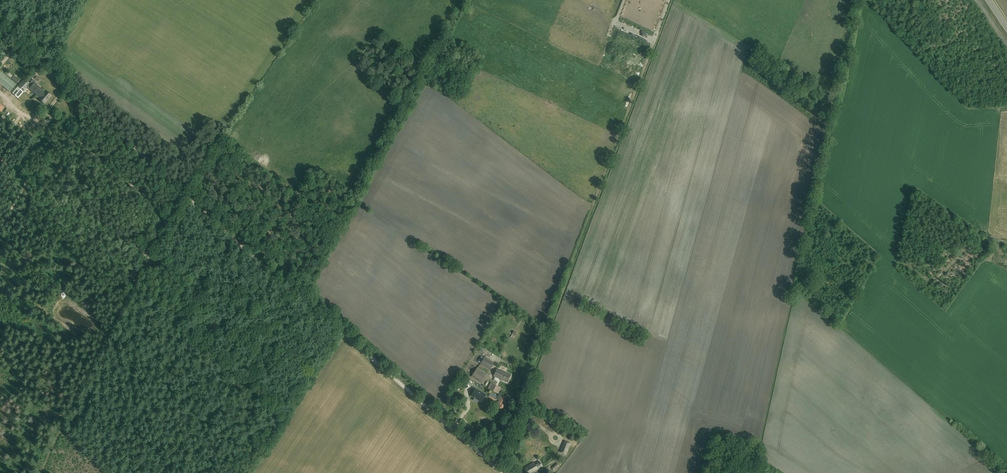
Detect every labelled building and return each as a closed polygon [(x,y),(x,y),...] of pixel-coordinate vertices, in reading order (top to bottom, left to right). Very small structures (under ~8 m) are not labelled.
[(0,70),(0,83),(10,92),(16,84),(0,70)] [(27,86),(29,83),(24,79),(12,93),(18,98),(27,87),(27,86)] [(33,79),(29,83),(27,86),(27,87),(38,97),(38,98),(44,104),(51,95),(46,91),(45,92),(35,83),(36,82),(33,79)] [(490,370),(494,362),(484,357),(480,365),(490,370)] [(481,382),(486,374),(477,369),(472,376),(481,382),(481,381),(481,382)] [(497,369),(494,376),(508,382),(511,374),(497,369)] [(498,393),(501,389),(492,384),(489,388),(498,393)] [(482,402),(486,395),(475,389),(471,396),(475,398),(474,400),(477,402),(478,400),(482,402)] [(500,404),(497,409),(501,411),(507,401),(505,400),(506,398),(500,393),(497,399),(499,400),(498,403),(500,404)] [(570,443),(564,441),(560,452),(566,454),(570,443)] [(525,468),(528,472),(532,472),(537,470),(542,466),(539,461),(534,464),(533,463),(525,468)] [(551,468),(554,471),(560,466),(557,463),(551,468)]
